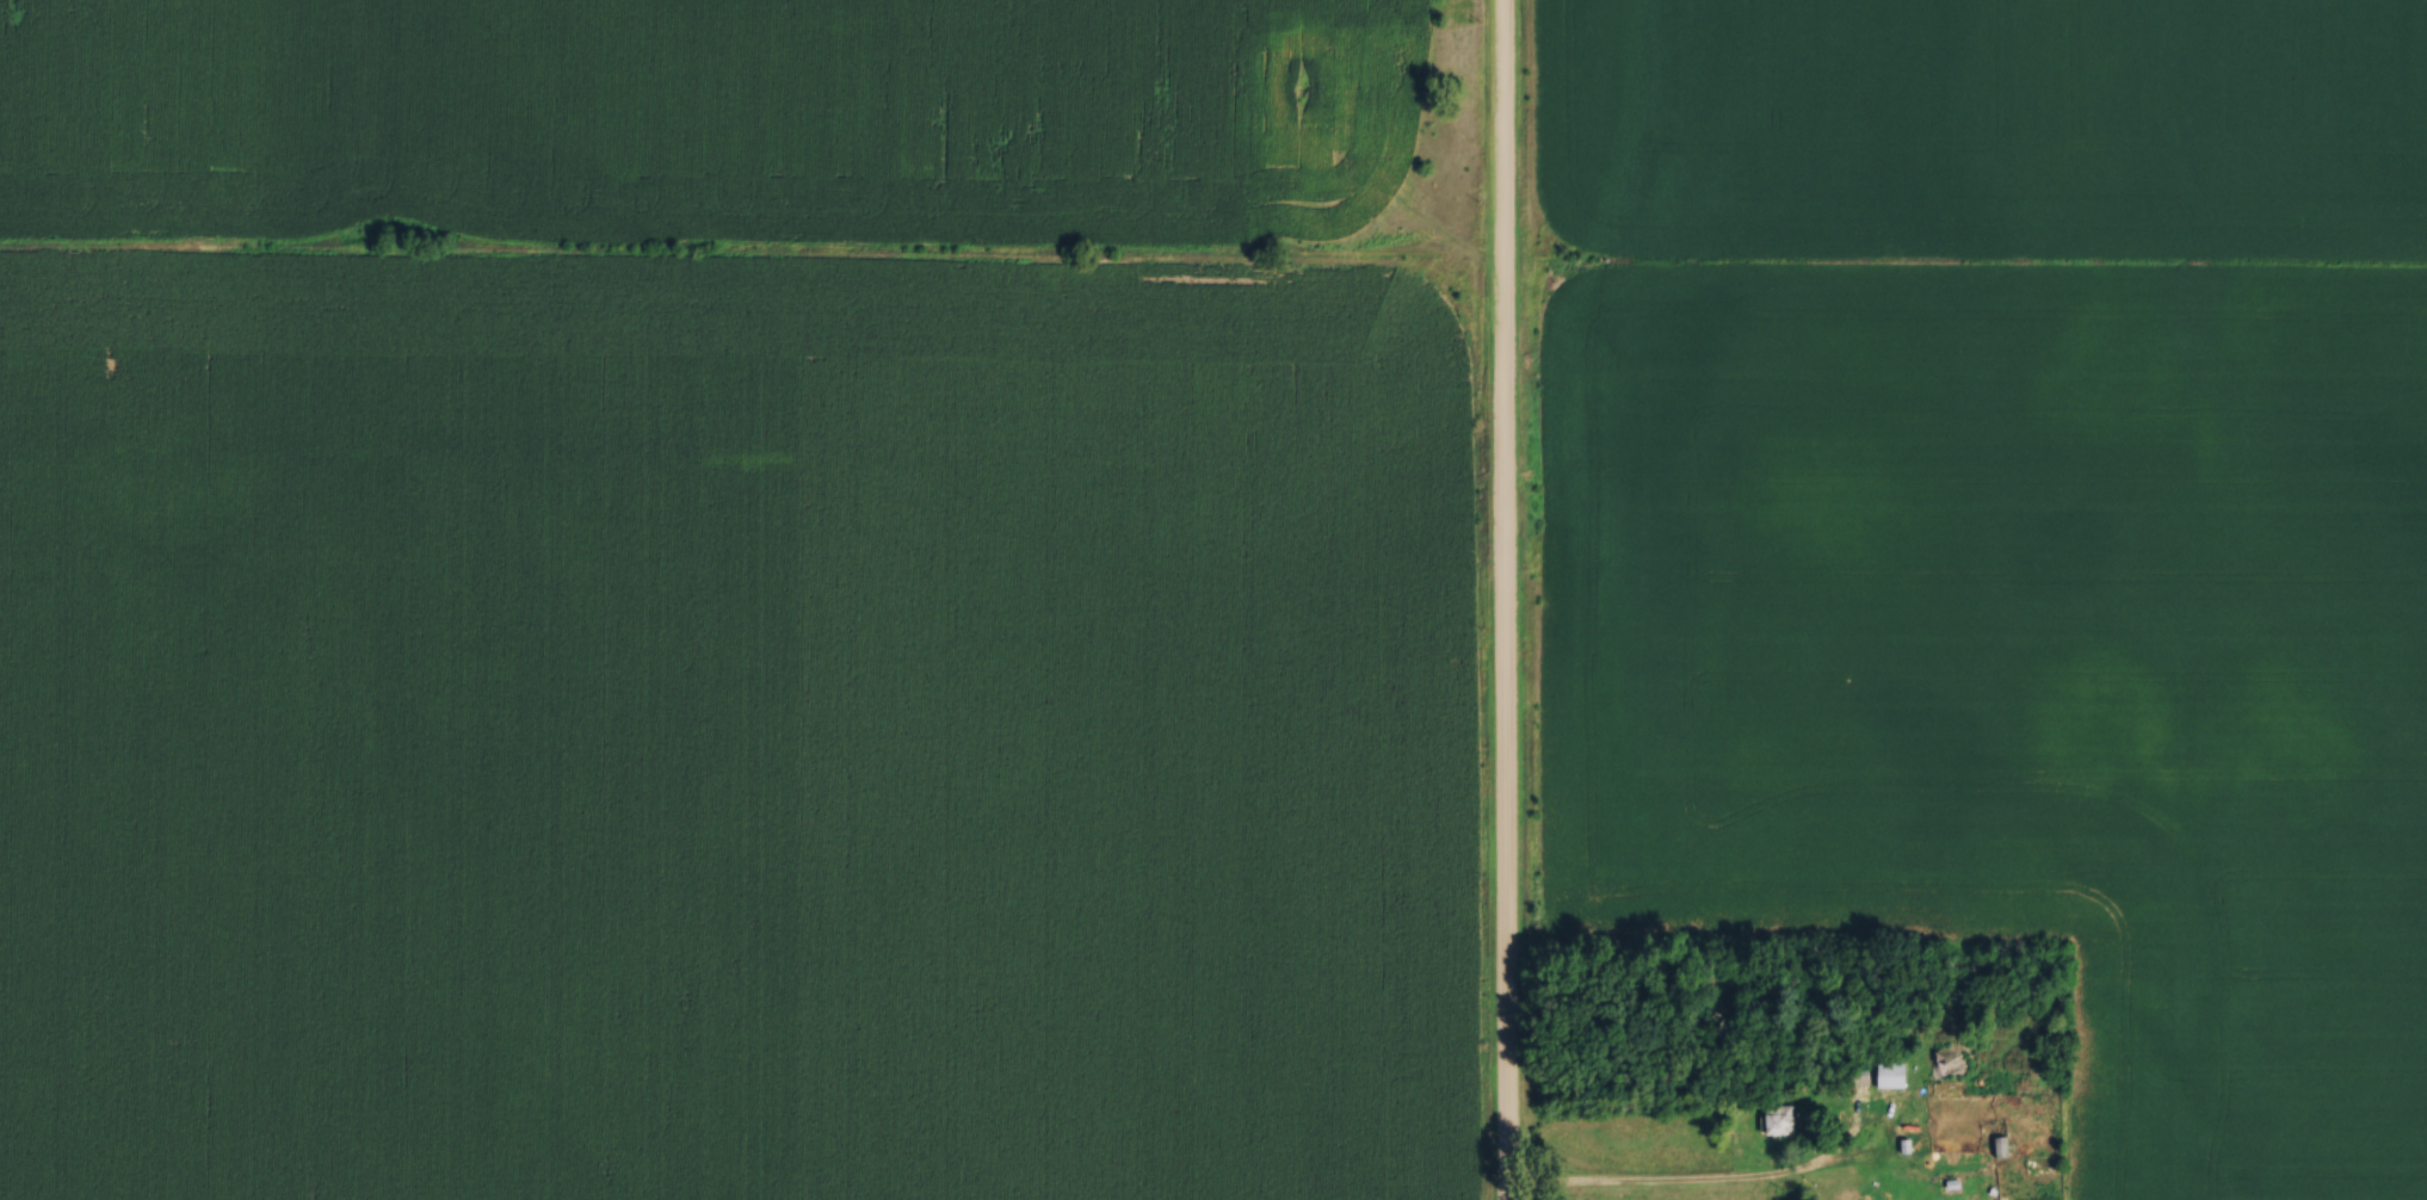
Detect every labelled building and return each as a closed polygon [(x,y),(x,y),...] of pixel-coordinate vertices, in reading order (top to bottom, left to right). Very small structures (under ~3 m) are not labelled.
[(1913,1061),(1883,1061),(1883,1086),(1913,1086),(1913,1061)] [(1978,1080),(1978,1066),(1935,1066),(1935,1080),(1978,1080)] [(1771,1133),(1797,1133),(1797,1106),(1771,1106),(1771,1133)]
